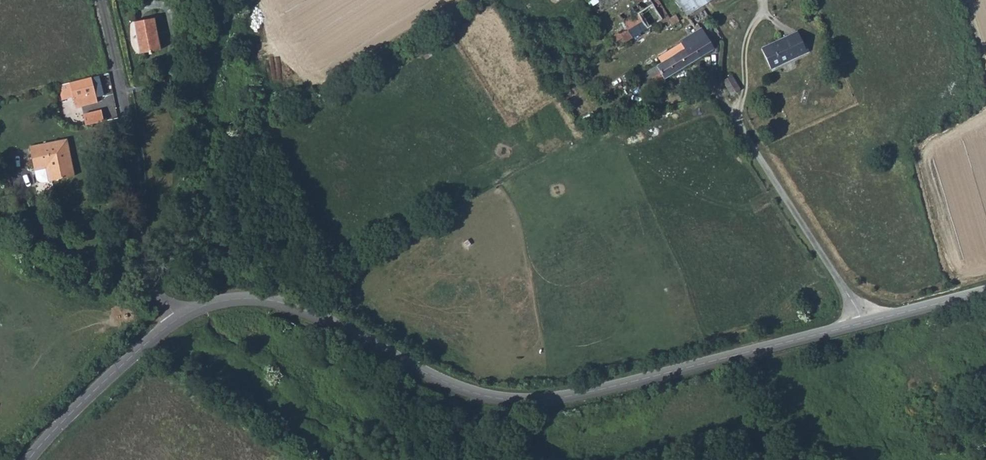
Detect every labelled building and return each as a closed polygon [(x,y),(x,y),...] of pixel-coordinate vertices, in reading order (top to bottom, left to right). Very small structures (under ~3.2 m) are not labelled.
[(642,10),(654,2),(653,0),(636,0),(642,10)] [(694,22),(727,0),(679,0),(694,22)] [(654,2),(642,10),(626,20),(634,33),(620,42),(624,48),(631,44),(633,47),(663,27),(668,24),(658,8),(654,2)] [(674,22),(663,5),(658,8),(668,24),(663,27),(665,30),(675,23),(674,22)] [(157,19),(137,23),(144,56),(164,52),(157,19)] [(804,33),(769,50),(779,71),(814,53),(804,33)] [(707,34),(690,44),(691,46),(675,57),(679,63),(673,67),(681,78),(715,55),(720,52),(707,34)] [(673,67),(650,82),(660,96),(681,78),(673,67)] [(750,74),(739,81),(747,94),(758,88),(750,74)] [(100,78),(77,80),(79,105),(101,104),(100,78)] [(111,107),(114,118),(120,117),(117,106),(111,107)] [(77,147),(39,151),(41,174),(53,173),(55,187),(81,184),(77,147)] [(53,173),(41,174),(43,188),(55,187),(53,173)]
